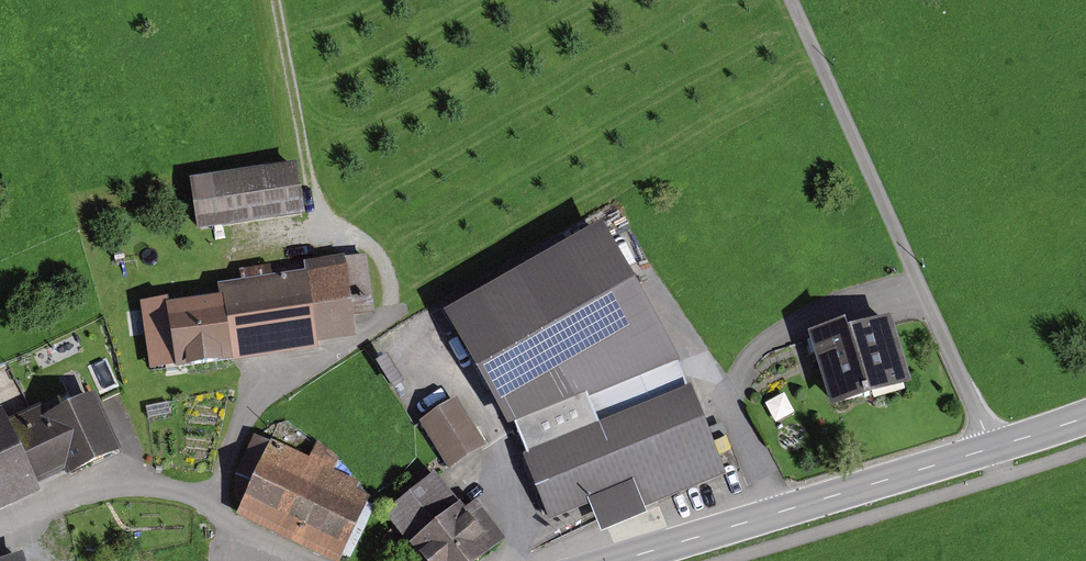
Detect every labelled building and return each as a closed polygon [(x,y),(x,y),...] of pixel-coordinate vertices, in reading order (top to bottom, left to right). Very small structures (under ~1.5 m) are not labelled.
[(196,230),(303,217),(297,167),(190,180),(196,230)] [(645,508),(726,476),(691,381),(598,225),(442,312),(512,434),(549,522),(589,505),(602,534),(647,514),(645,508)] [(355,338),(353,317),(376,314),(371,258),(308,264),(309,276),(217,285),(218,299),(151,305),(157,369),(313,355),(312,342),(355,338)] [(831,414),(919,384),(898,322),(851,338),(845,321),(804,335),(831,414)] [(372,363),(391,390),(417,372),(398,344),(372,363)] [(788,393),(769,400),(776,419),(795,412),(788,393)] [(490,447),(460,397),(422,420),(452,470),(490,447)] [(41,499),(36,487),(113,455),(91,404),(17,435),(7,411),(0,414),(0,516),(41,499)] [(335,560),(339,560),(371,495),(357,488),(360,480),(332,467),(339,452),(319,442),(312,456),(271,437),(235,514),(335,560)] [(412,560),(486,560),(513,541),(480,498),(464,510),(437,476),(388,515),(417,552),(409,558),(412,560)] [(49,549),(13,560),(53,560),(49,549)]
